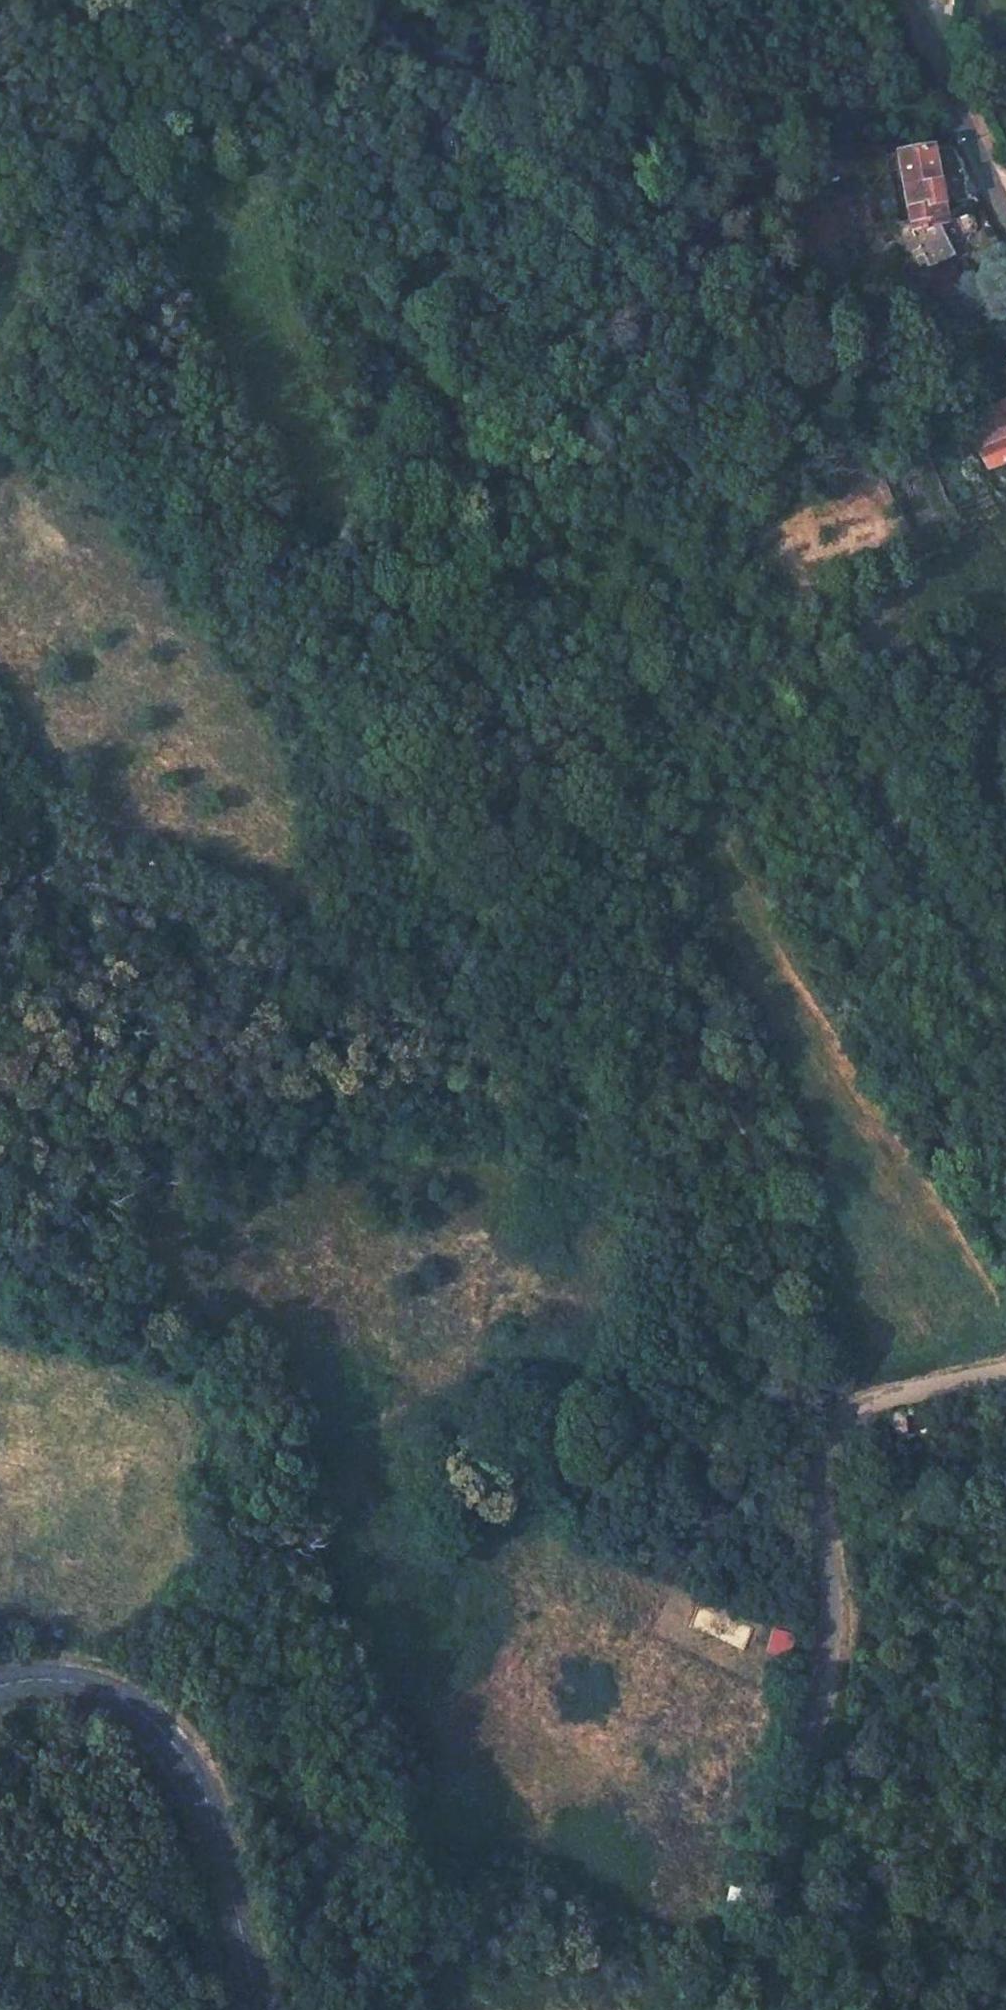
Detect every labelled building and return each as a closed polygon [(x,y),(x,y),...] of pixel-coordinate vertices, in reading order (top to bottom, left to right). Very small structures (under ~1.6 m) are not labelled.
[(912,232),(930,266),(952,255),(934,223),(941,220),(926,149),(895,157),(900,176),(912,232)] [(889,178),(900,176),(895,157),(885,159),(889,178)] [(984,471),(1005,461),(1005,436),(1003,430),(1005,428),(1005,397),(960,420),(984,471)] [(866,1426),(873,1455),(928,1438),(921,1410),(866,1426)]
